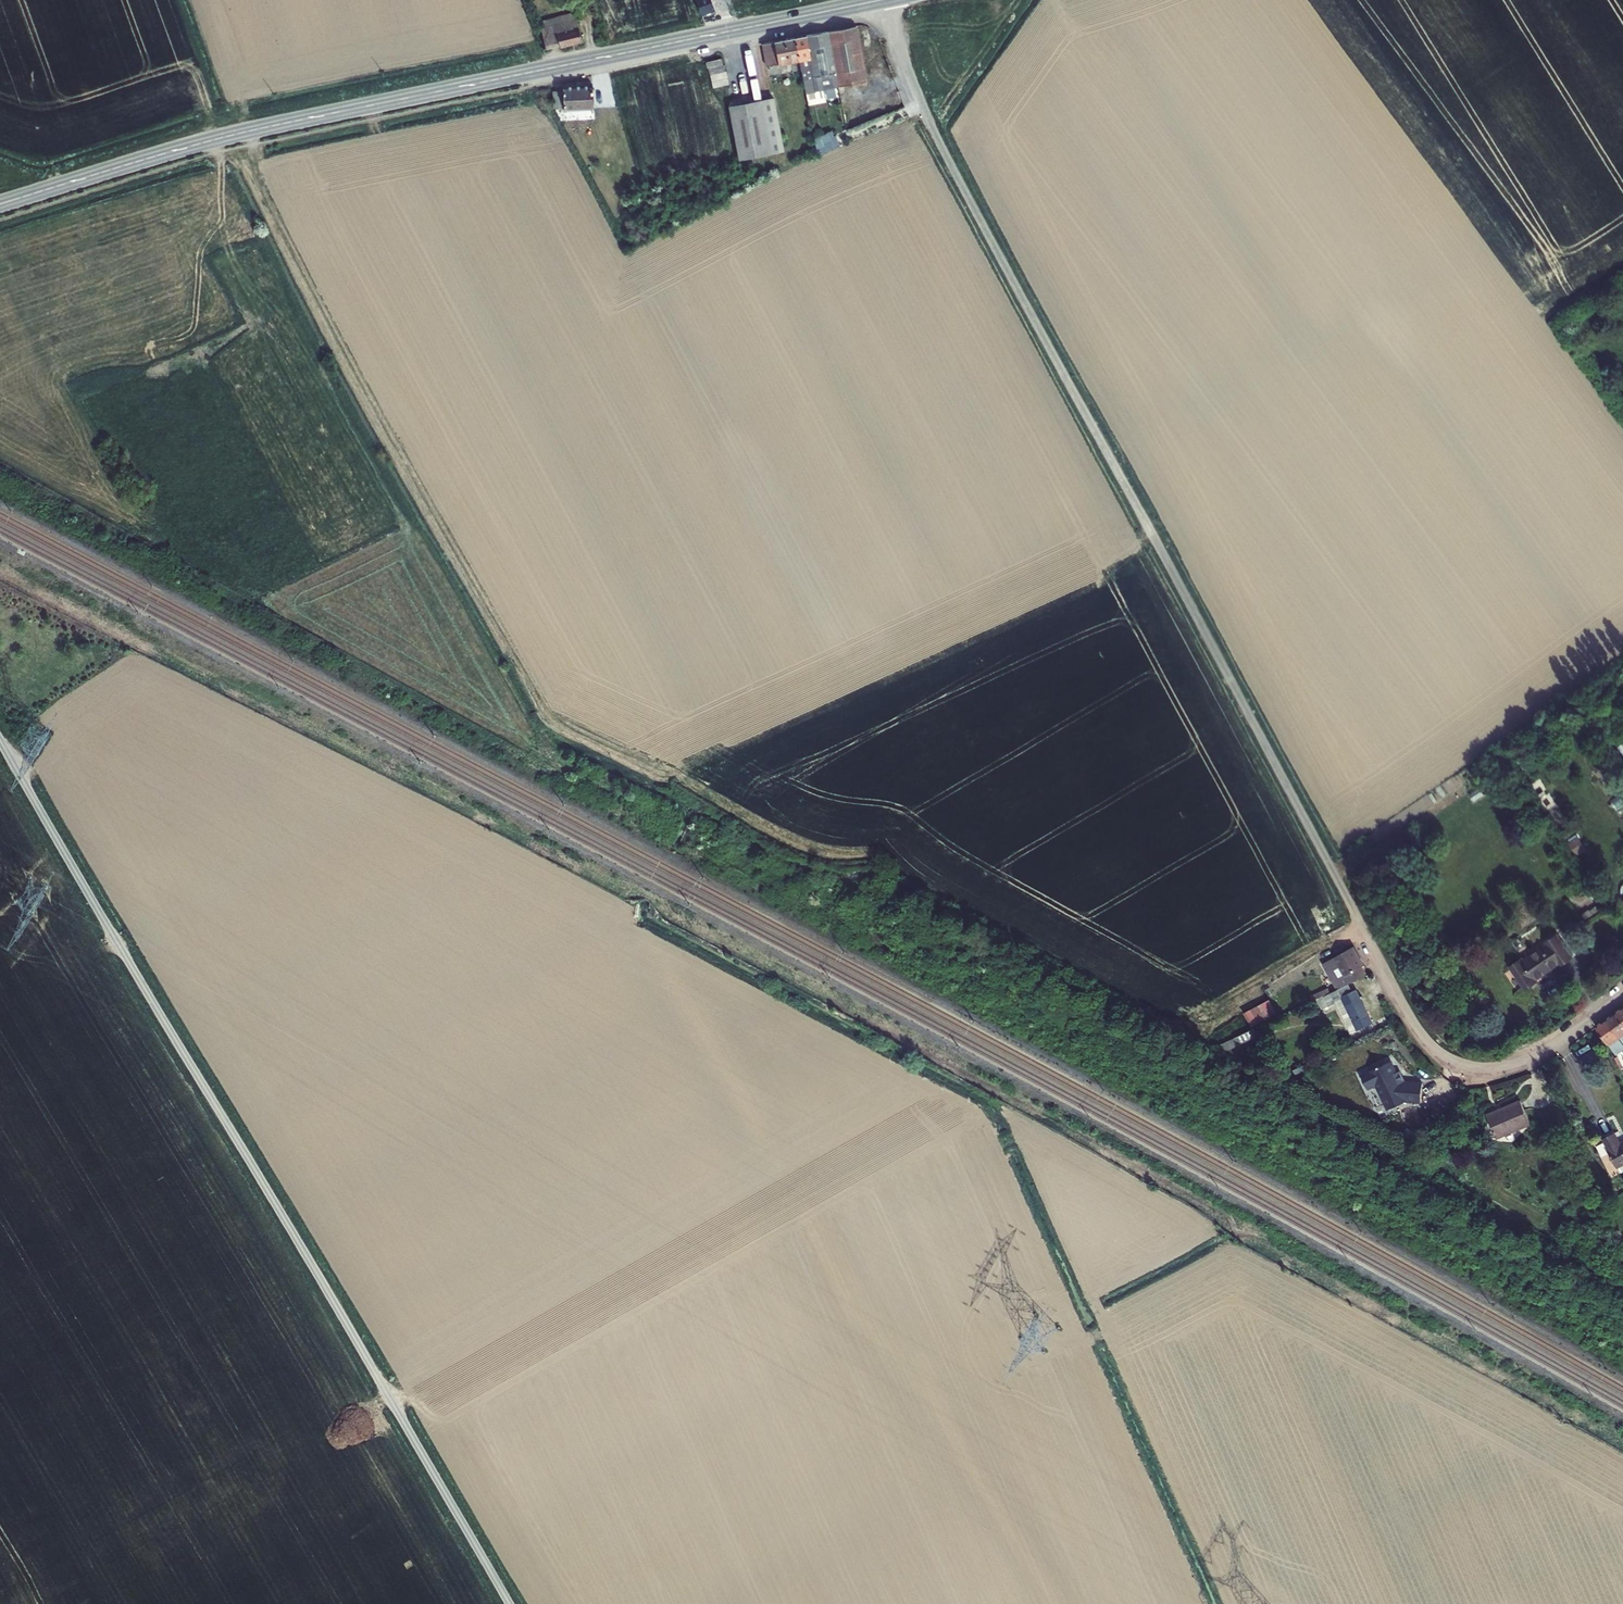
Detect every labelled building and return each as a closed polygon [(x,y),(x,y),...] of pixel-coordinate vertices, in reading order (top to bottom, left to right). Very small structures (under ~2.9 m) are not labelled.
[(701,15),(715,10),(712,0),(696,0),(701,15)] [(541,28),(546,49),(582,41),(576,19),(541,28)] [(856,26),(806,36),(795,38),(799,60),(801,71),(806,93),(866,82),(856,26)] [(795,38),(762,44),(766,67),(799,60),(795,38)] [(592,85),(563,86),(563,91),(553,92),(554,108),(564,108),(564,111),(594,109),(592,85)] [(773,98),(729,106),(739,160),(783,152),(773,98)] [(832,136),(815,143),(817,152),(834,146),(832,136)] [(1457,773),(1423,796),(1435,813),(1468,790),(1457,773)] [(1586,850),(1578,838),(1569,844),(1577,856),(1586,850)] [(1525,990),(1537,982),(1536,981),(1559,964),(1561,966),(1572,958),(1557,936),(1545,944),(1547,946),(1523,962),(1521,960),(1510,968),(1525,990)] [(1323,964),(1338,990),(1348,985),(1365,977),(1361,968),(1364,966),(1355,947),(1323,964)] [(1338,990),(1317,999),(1322,1010),(1336,1003),(1351,1034),(1372,1023),(1356,990),(1352,993),(1348,985),(1338,990)] [(1271,1001),(1243,1011),(1249,1026),(1276,1016),(1271,1001)] [(1615,1013),(1606,1020),(1622,1044),(1622,1024),(1615,1013)] [(1606,1020),(1596,1027),(1616,1055),(1622,1050),(1622,1044),(1606,1020)] [(1253,1029),(1222,1044),(1232,1049),(1235,1047),(1257,1036),(1253,1029)] [(1224,1052),(1232,1049),(1222,1044),(1221,1045),(1224,1052)] [(1377,1085),(1389,1110),(1409,1101),(1412,1101),(1422,1102),(1423,1084),(1406,1082),(1400,1071),(1397,1073),(1391,1062),(1362,1076),(1368,1089),(1377,1085)] [(1521,1101),(1487,1115),(1497,1138),(1530,1123),(1521,1101)] [(1621,1144),(1615,1134),(1604,1139),(1622,1173),(1622,1172),(1622,1143),(1621,1144)]
